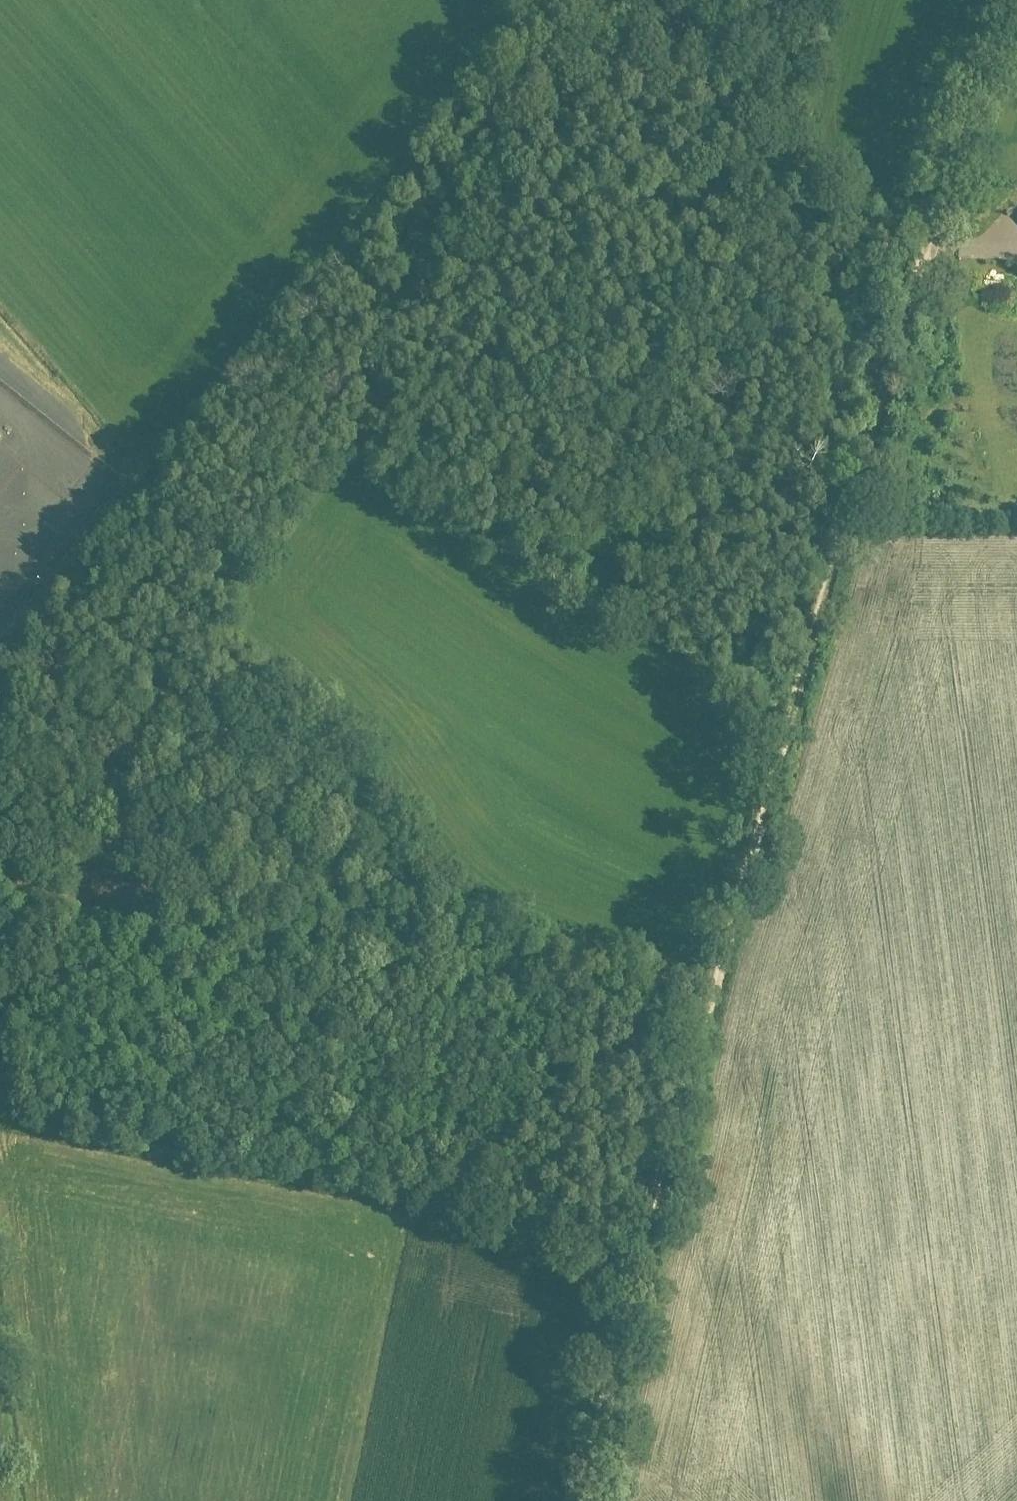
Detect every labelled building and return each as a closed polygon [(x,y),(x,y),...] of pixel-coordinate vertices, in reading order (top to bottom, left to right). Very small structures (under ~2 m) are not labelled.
[(51,435),(53,457),(60,457),(59,434),(51,435)] [(18,467),(0,455),(0,469),(11,477),(18,467)] [(37,465),(28,475),(39,485),(49,475),(37,465)] [(11,482),(1,475),(0,476),(0,497),(11,482)]
